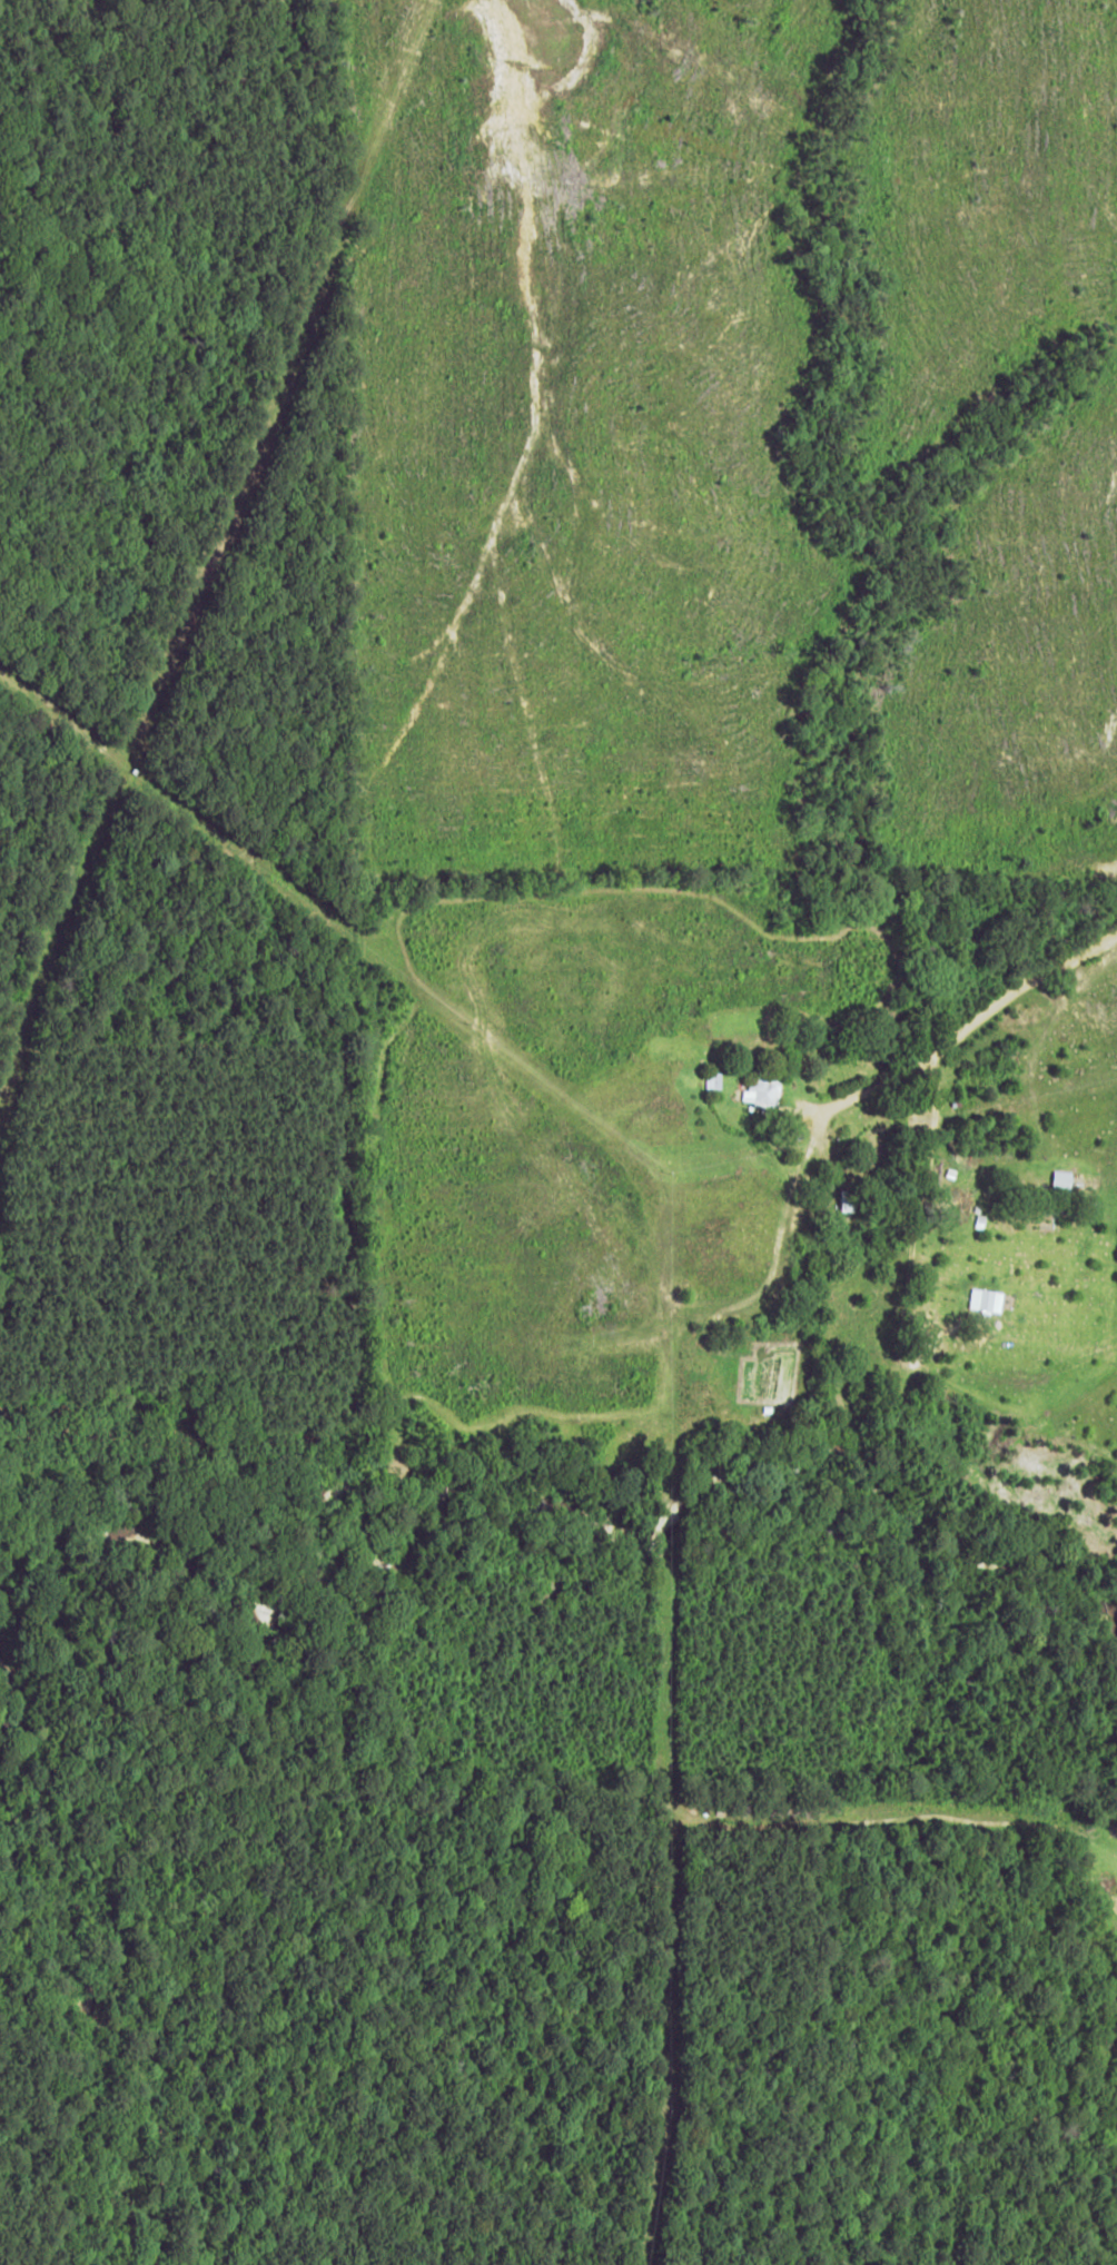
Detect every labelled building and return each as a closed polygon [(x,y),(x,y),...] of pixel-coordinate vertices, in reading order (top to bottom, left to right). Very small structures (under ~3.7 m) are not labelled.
[(843,1212),(860,1212),(859,1197),(842,1197),(843,1212)] [(1005,1293),(973,1286),(968,1307),(1000,1314),(1005,1293)]
